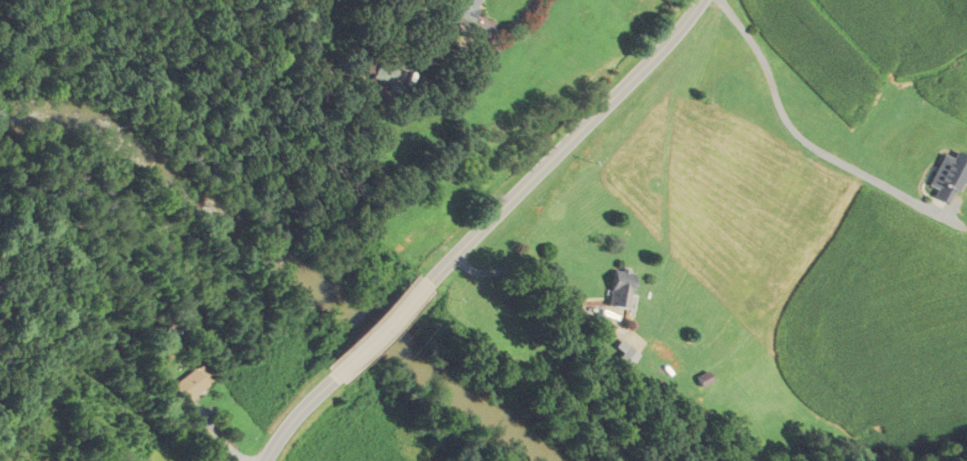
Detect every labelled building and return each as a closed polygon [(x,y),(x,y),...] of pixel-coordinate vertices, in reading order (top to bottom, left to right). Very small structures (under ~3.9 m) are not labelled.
[(477,0),(453,0),(445,20),(465,28),(477,0)] [(404,99),(406,87),(389,83),(393,64),(373,59),(365,90),(404,99)] [(947,205),(956,182),(964,186),(966,178),(966,174),(963,173),(966,164),(966,159),(953,153),(950,158),(940,154),(923,195),(947,205)] [(627,309),(630,271),(609,270),(607,308),(627,309)] [(143,284),(132,276),(124,285),(135,294),(143,284)] [(615,359),(629,366),(635,352),(616,343),(614,349),(619,351),(615,359)] [(188,402),(212,380),(197,363),(173,386),(188,402)]
